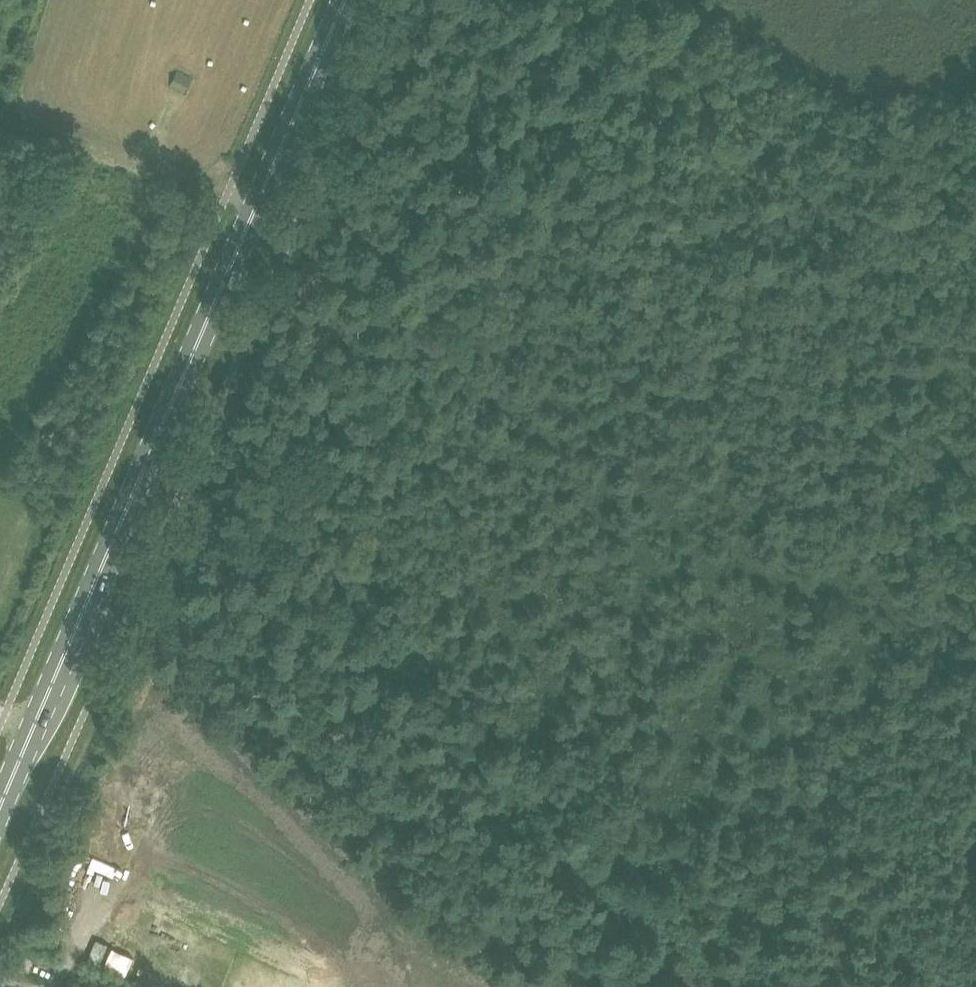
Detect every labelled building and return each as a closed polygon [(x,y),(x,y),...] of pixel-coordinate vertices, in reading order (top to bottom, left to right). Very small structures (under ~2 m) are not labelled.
[(177,70),(170,85),(184,91),(191,77),(177,70)]
